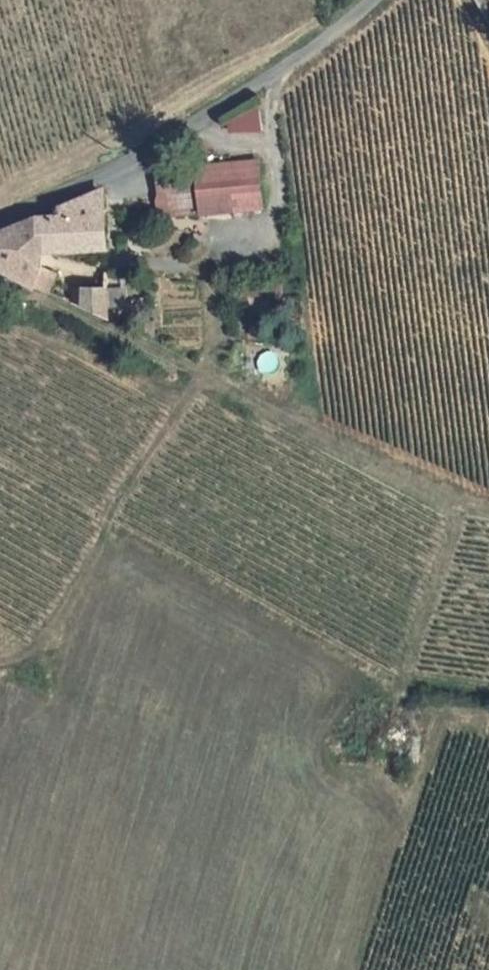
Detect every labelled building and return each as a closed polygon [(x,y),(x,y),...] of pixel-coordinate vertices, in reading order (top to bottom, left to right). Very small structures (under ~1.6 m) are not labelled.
[(227,108),(227,132),(262,133),(263,109),(227,108)] [(262,168),(199,174),(204,220),(266,214),(262,168)] [(163,223),(204,220),(199,174),(159,177),(163,223)] [(108,186),(0,236),(0,267),(38,286),(49,258),(105,250),(108,186)] [(49,258),(38,286),(86,311),(87,293),(49,258)] [(87,293),(86,311),(111,324),(112,290),(87,293)]
